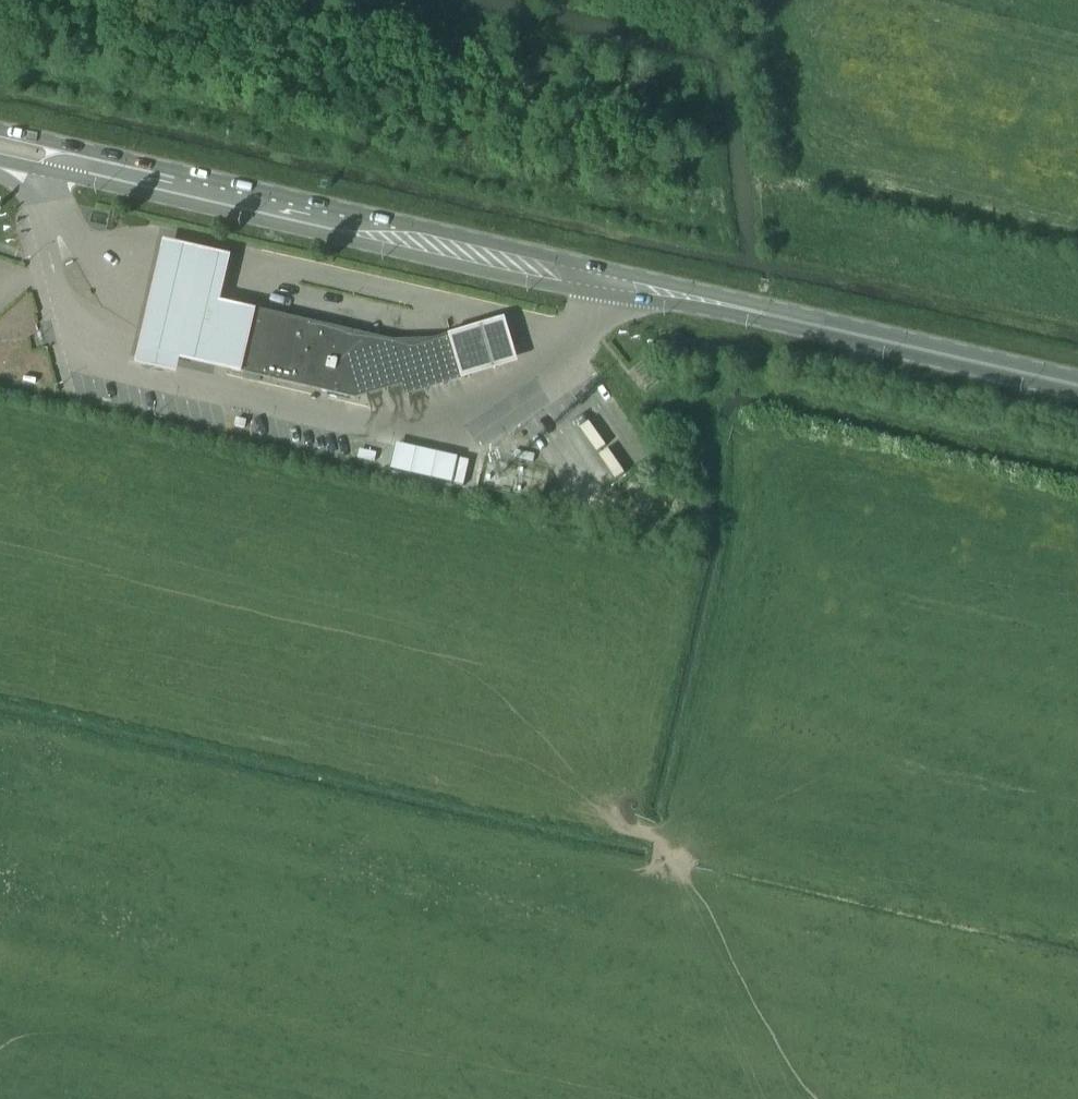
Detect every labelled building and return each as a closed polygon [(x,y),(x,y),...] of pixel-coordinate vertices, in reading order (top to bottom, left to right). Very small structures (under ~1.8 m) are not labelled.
[(229,264),(162,246),(158,267),(136,363),(134,372),(176,383),(177,374),(178,367),(242,382),(254,318),(219,310),(226,280),(229,264)] [(241,373),(355,399),(402,385),(406,397),(465,379),(464,376),(463,376),(452,339),(453,339),(452,335),(449,336),(449,337),(395,353),(392,342),(373,348),(370,337),(349,343),(345,331),(345,330),(342,329),(342,330),(255,311),(255,309),(252,309),(251,312),(253,313),(255,314),(254,318),(242,370),(240,369),(240,370),(238,370),(237,373),(241,374),(241,373)] [(246,422),(236,420),(235,427),(244,429),(246,422)]
